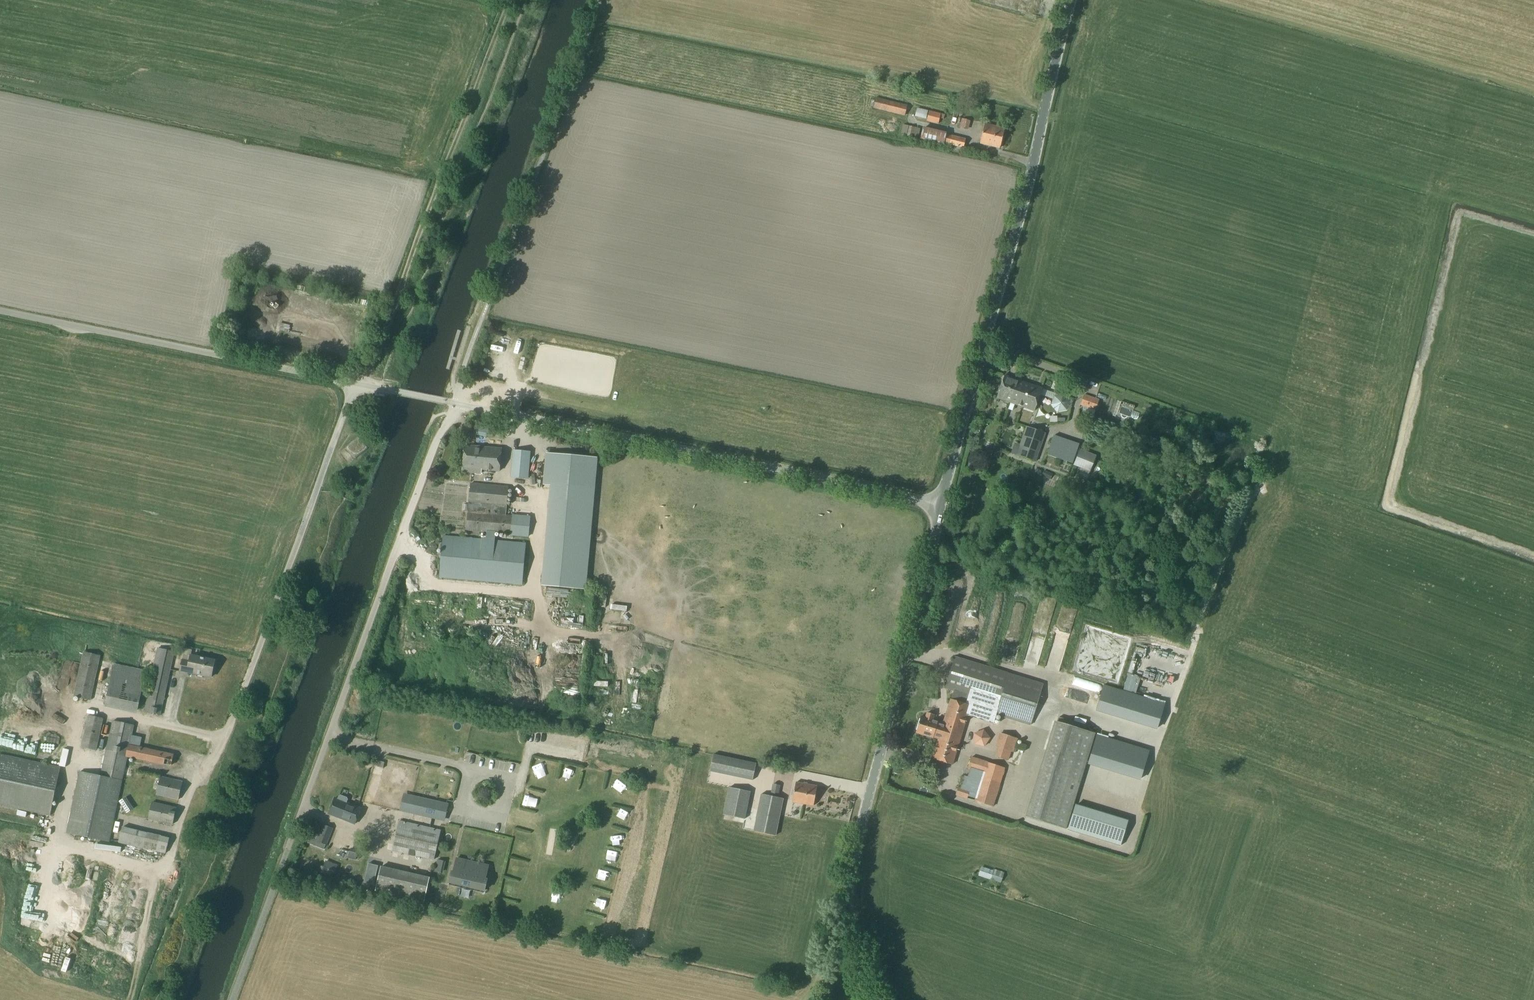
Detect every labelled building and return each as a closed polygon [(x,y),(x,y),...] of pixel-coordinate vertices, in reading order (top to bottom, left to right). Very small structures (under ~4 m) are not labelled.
[(907,105),(876,98),(873,109),(905,117),(907,105)] [(927,120),(929,112),(917,109),(915,117),(927,120)] [(929,112),(927,120),(926,122),(939,125),(940,119),(941,114),(929,111),(929,112)] [(1000,148),(1005,130),(984,125),(980,143),(1000,148)] [(907,135),(906,137),(912,138),(913,136),(915,127),(909,126),(907,135)] [(944,145),(949,146),(949,145),(964,149),(966,139),(946,135),(944,145)] [(1010,359),(1008,366),(1016,369),(1019,362),(1010,359)] [(1010,403),(1017,381),(1005,376),(997,398),(1010,403)] [(1017,381),(1010,403),(1022,407),(1028,388),(1031,389),(1032,386),(1017,381)] [(1035,411),(1042,390),(1032,386),(1031,389),(1028,388),(1022,407),(1035,411)] [(1067,411),(1070,401),(1064,394),(1054,396),(1051,405),(1057,412),(1067,411)] [(1099,400),(1096,399),(1084,395),(1080,405),(1081,405),(1081,406),(1096,411),(1099,400)] [(1022,438),(1042,445),(1046,434),(1026,427),(1022,438)] [(1072,464),(1079,445),(1054,437),(1050,448),(1051,449),(1048,455),(1072,464)] [(1019,446),(1040,453),(1042,445),(1022,438),(1019,446)] [(357,461),(368,450),(368,448),(359,439),(357,439),(346,450),(346,452),(355,461),(357,461)] [(501,450),(465,446),(462,472),(481,474),(481,470),(499,471),(501,450)] [(1040,453),(1019,446),(1016,456),(1036,462),(1040,453)] [(514,450),(511,477),(528,478),(530,451),(514,450)] [(1096,456),(1080,450),(1074,465),(1090,472),(1096,456)] [(546,587),(586,590),(597,459),(546,455),(544,485),(555,486),(546,587)] [(441,557),(439,577),(522,585),(526,543),(494,540),(495,533),(513,535),(528,536),(530,517),(515,516),(506,515),(509,488),(470,484),(469,493),(466,530),(482,531),(481,539),(443,536),(441,557)] [(160,715),(175,652),(157,649),(144,712),(160,715)] [(90,700),(100,656),(83,653),(74,697),(90,700)] [(180,673),(188,675),(189,673),(211,677),(215,661),(191,656),(190,662),(182,661),(180,673)] [(950,699),(942,723),(937,739),(931,759),(953,766),(968,717),(994,725),(997,716),(1030,726),(1043,684),(955,657),(945,688),(953,691),(951,700),(950,699)] [(1103,686),(1096,709),(1158,728),(1165,704),(1103,686)] [(934,720),(935,716),(927,713),(926,719),(921,717),(918,727),(920,728),(922,728),(923,728),(927,729),(928,727),(936,729),(938,722),(939,721),(934,720)] [(96,750),(103,719),(88,716),(81,747),(96,750)] [(173,755),(140,748),(142,738),(131,736),(134,726),(113,721),(100,776),(80,772),(67,833),(109,842),(122,780),(127,757),(171,766),(173,755)] [(937,739),(942,723),(938,722),(936,729),(934,738),(937,739)] [(1066,830),(1096,734),(1058,722),(1028,818),(1066,830)] [(934,738),(936,729),(928,727),(927,729),(923,728),(922,728),(920,728),(918,727),(916,733),(934,738)] [(975,733),(975,743),(985,746),(990,738),(983,730),(975,733)] [(1011,751),(1013,752),(1018,739),(1001,734),(997,744),(1003,746),(999,757),(1008,760),(1011,751)] [(1097,738),(1090,763),(1141,778),(1149,755),(1097,738)] [(50,816),(60,768),(0,755),(0,805),(50,816)] [(710,771),(753,780),(756,764),(713,755),(710,771)] [(1005,768),(971,757),(968,769),(983,774),(975,800),(993,806),(1005,768)] [(182,782),(161,777),(157,795),(178,800),(182,782)] [(814,806),(817,787),(796,783),(792,802),(814,806)] [(780,786),(772,784),(770,795),(779,796),(780,786)] [(970,790),(958,786),(956,794),(967,798),(970,790)] [(744,819),(750,792),(729,787),(723,815),(744,819)] [(775,836),(783,799),(761,794),(753,831),(775,836)] [(329,814),(355,824),(361,809),(346,803),(348,800),(347,798),(341,796),(339,796),(338,800),(335,799),(329,814)] [(442,820),(446,804),(411,796),(408,812),(442,820)] [(176,808),(152,803),(148,819),(172,825),(176,808)] [(1075,805),(1068,831),(1121,847),(1128,821),(1075,805)] [(400,821),(393,851),(434,860),(441,830),(400,821)] [(326,845),(331,832),(329,831),(330,828),(324,825),(318,842),(326,845)] [(169,838),(161,836),(158,852),(165,854),(168,843),(169,838)] [(456,859),(453,872),(451,872),(449,882),(485,891),(487,880),(485,879),(488,866),(487,867),(457,860),(457,859),(456,859)] [(337,866),(326,862),(322,873),(333,878),(337,866)] [(378,866),(368,864),(366,875),(375,877),(378,866)] [(430,878),(381,867),(376,891),(424,902),(430,878)] [(993,871),(982,868),(979,876),(1001,883),(1004,873),(994,869),(993,871)]
